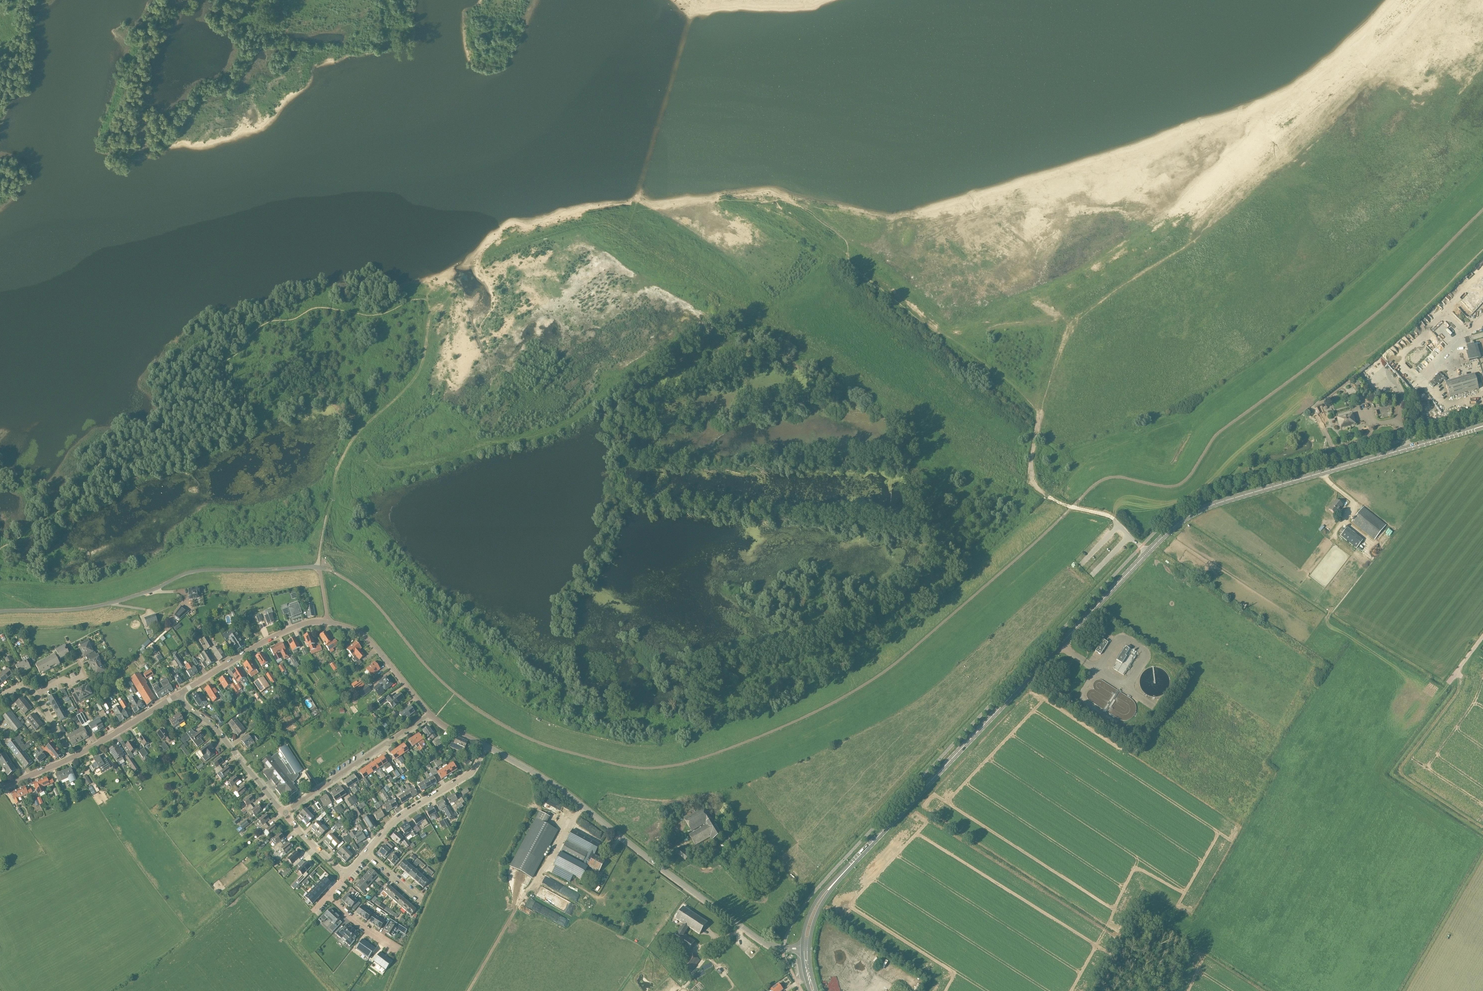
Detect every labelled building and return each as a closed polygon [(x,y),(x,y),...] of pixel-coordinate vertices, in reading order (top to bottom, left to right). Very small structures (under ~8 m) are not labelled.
[(1478,358),(1473,343),(1465,345),(1467,351),(1465,351),(1468,361),(1478,358)] [(1351,381),(1370,365),(1368,363),(1350,378),(1349,379),(1351,381)] [(1432,381),(1429,384),(1433,388),(1436,385),(1437,384),(1439,385),(1443,380),(1445,382),(1447,380),(1439,373),(1432,381)] [(1474,374),(1445,382),(1449,397),(1479,389),(1474,374)] [(1351,382),(1358,391),(1356,393),(1357,396),(1360,396),(1361,396),(1360,390),(1362,388),(1354,379),(1354,378),(1351,381),(1350,381),(1350,382),(1351,382)] [(1352,415),(1338,419),(1341,429),(1355,424),(1352,415)] [(1336,500),(1328,509),(1336,515),(1343,505),(1336,500)] [(1363,507),(1352,522),(1374,540),(1386,525),(1363,507)] [(1347,528),(1340,536),(1357,548),(1363,540),(1347,528)] [(190,600),(200,598),(199,588),(189,589),(190,600)] [(293,616),(302,613),(298,602),(289,605),(293,616)] [(313,606),(312,604),(308,604),(308,607),(306,608),(308,617),(315,616),(313,606)] [(175,615),(180,619),(188,611),(182,606),(175,615)] [(271,608),(265,611),(267,616),(265,617),(267,621),(268,625),(274,622),(272,616),(271,615),(273,614),(271,608)] [(147,627),(158,623),(155,615),(144,618),(147,627)] [(241,639),(234,630),(227,635),(225,633),(222,634),(227,641),(229,640),(237,651),(245,645),(243,642),(244,642),(242,638),(241,639)] [(326,632),(320,636),(326,646),(329,651),(339,645),(335,640),(332,642),(331,640),(326,632)] [(304,637),(303,637),(307,647),(308,647),(310,651),(316,649),(317,652),(322,650),(320,645),(315,647),(314,644),(315,644),(311,635),(311,634),(310,634),(309,634),(307,635),(304,637)] [(208,640),(211,638),(210,635),(207,637),(208,638),(207,639),(206,637),(202,639),(203,640),(208,648),(212,646),(208,640)] [(296,638),(288,641),(293,651),(300,647),(296,639),(296,638)] [(82,653),(93,647),(88,639),(79,644),(81,647),(80,648),(82,653)] [(208,648),(203,640),(200,641),(202,645),(205,643),(208,649),(208,648)] [(1101,655),(1108,643),(1103,640),(1095,652),(1101,655)] [(360,650),(361,648),(356,642),(347,650),(353,656),(355,655),(354,655),(360,649),(360,650)] [(282,643),(276,646),(280,653),(281,653),(284,660),(289,657),(285,650),(286,650),(282,643)] [(70,654),(65,645),(56,650),(57,653),(55,654),(55,656),(52,658),(52,657),(46,660),(39,664),(36,665),(40,673),(43,672),(44,673),(51,669),(50,668),(56,665),(57,666),(60,664),(58,660),(70,654)] [(155,646),(150,649),(153,655),(158,651),(155,646)] [(219,661),(226,656),(219,646),(212,651),(219,661)] [(276,646),(270,649),(278,663),(282,661),(279,654),(280,653),(276,646)] [(1124,676),(1137,655),(1124,646),(1115,660),(1118,662),(1113,669),(1124,676)] [(97,655),(93,647),(82,653),(84,657),(86,656),(88,660),(89,659),(97,655)] [(354,658),(353,659),(355,662),(353,664),(355,667),(360,664),(358,662),(360,660),(365,655),(360,650),(360,649),(354,655),(355,655),(353,656),(354,658)] [(211,664),(215,662),(208,651),(204,653),(211,664)] [(205,668),(211,664),(204,653),(201,655),(203,659),(201,661),(205,668)] [(262,666),(268,662),(262,653),(256,657),(262,666)] [(24,662),(21,663),(26,672),(31,669),(29,665),(32,664),(28,655),(27,654),(21,657),(24,662)] [(92,667),(102,662),(98,654),(97,655),(89,659),(91,662),(89,663),(92,667)] [(184,667),(185,667),(184,665),(180,659),(181,658),(178,654),(177,655),(177,654),(173,657),(181,669),(184,667)] [(7,664),(13,661),(10,656),(4,659),(7,664)] [(250,660),(243,665),(249,674),(251,677),(254,675),(252,672),(256,669),(250,660)] [(94,672),(105,666),(102,662),(92,667),(94,672)] [(366,670),(371,676),(380,669),(374,662),(372,664),(372,665),(366,670)] [(15,664),(12,666),(13,667),(14,670),(17,668),(18,671),(20,675),(26,672),(21,663),(16,666),(15,664)] [(185,665),(184,665),(185,667),(184,667),(186,669),(187,668),(188,670),(186,671),(190,678),(198,673),(194,666),(194,667),(191,663),(186,666),(185,665)] [(282,664),(278,667),(283,674),(286,672),(282,664)] [(105,676),(109,674),(105,666),(94,672),(96,676),(98,675),(100,679),(101,680),(106,677),(105,676)] [(248,681),(245,677),(246,677),(239,668),(232,672),(238,682),(241,680),(244,684),(248,681)] [(4,670),(2,672),(8,679),(13,675),(8,669),(5,671),(4,670)] [(179,685),(185,681),(179,672),(177,669),(174,671),(176,673),(173,675),(179,685)] [(150,670),(144,674),(147,679),(153,675),(150,670)] [(270,672),(266,675),(272,684),(276,682),(270,672)] [(143,679),(140,673),(131,679),(147,706),(156,700),(146,684),(148,683),(145,678),(143,679)] [(225,689),(232,684),(226,676),(219,681),(225,689)] [(263,677),(254,683),(261,693),(270,687),(263,677)] [(380,684),(374,688),(379,695),(384,691),(385,690),(393,684),(392,684),(392,683),(391,682),(390,682),(387,677),(379,683),(380,684)] [(165,695),(173,690),(168,683),(169,683),(166,678),(160,682),(163,687),(162,688),(165,695)] [(358,683),(353,686),(356,691),(360,688),(364,685),(361,681),(358,683)] [(157,684),(153,687),(154,689),(153,689),(159,699),(165,695),(162,689),(161,689),(157,684)] [(212,685),(205,689),(205,690),(210,698),(213,703),(219,699),(221,702),(226,699),(221,692),(218,694),(212,685)] [(367,685),(358,692),(362,697),(371,690),(367,685)] [(93,695),(88,686),(85,688),(84,686),(79,689),(85,700),(93,695)] [(236,687),(232,689),(238,697),(241,694),(239,690),(236,687)] [(77,704),(85,700),(79,689),(75,691),(76,693),(72,695),(77,704)] [(202,710),(209,705),(206,702),(207,702),(201,692),(193,697),(199,706),(200,706),(202,710)] [(391,695),(386,700),(393,709),(398,705),(399,704),(398,704),(404,699),(400,693),(397,696),(396,695),(393,698),(391,695)] [(133,694),(128,698),(129,700),(129,701),(132,706),(131,707),(135,714),(144,708),(140,701),(139,702),(135,697),(133,694)] [(50,704),(57,700),(54,696),(48,699),(50,704)] [(28,703),(23,697),(16,703),(20,709),(28,703)] [(53,708),(59,704),(57,700),(50,704),(53,708)] [(124,710),(128,707),(125,700),(119,703),(124,710)] [(107,702),(102,705),(106,712),(110,709),(107,702)] [(20,709),(25,714),(32,708),(28,703),(20,709)] [(56,713),(62,709),(59,704),(53,708),(56,713)] [(123,711),(120,706),(118,707),(125,720),(128,717),(124,710),(123,711)] [(404,720),(415,712),(410,706),(400,715),(404,720)] [(120,722),(125,720),(118,707),(113,710),(116,715),(120,722)] [(58,717),(65,713),(62,709),(56,713),(58,717)] [(9,725),(17,718),(11,711),(3,717),(9,725)] [(328,723),(337,717),(333,712),(324,718),(328,723)] [(39,719),(34,713),(27,719),(31,725),(39,719)] [(61,722),(67,718),(65,713),(58,717),(61,722)] [(80,714),(79,714),(80,714),(86,726),(89,725),(87,722),(82,713),(80,714)] [(79,714),(77,716),(78,719),(83,728),(86,726),(80,714),(79,714)] [(180,725),(185,722),(179,714),(174,717),(180,725)] [(220,727),(224,724),(219,716),(216,718),(218,723),(217,724),(220,727)] [(176,731),(178,729),(177,727),(180,725),(174,717),(169,721),(176,731)] [(337,717),(328,723),(331,729),(340,723),(337,717)] [(15,733),(24,726),(17,718),(9,725),(15,733)] [(31,725),(36,731),(43,725),(39,719),(31,725)] [(100,731),(105,728),(99,719),(94,722),(100,731)] [(233,731),(240,725),(236,719),(229,725),(233,731)] [(89,725),(94,735),(100,731),(94,722),(91,724),(90,721),(87,722),(89,725)] [(240,725),(233,731),(238,736),(245,731),(245,730),(242,727),(245,725),(243,723),(240,725)] [(340,723),(331,729),(335,734),(344,728),(340,723)] [(434,734),(429,727),(423,731),(427,738),(430,736),(433,739),(436,737),(434,734)] [(83,728),(78,731),(84,740),(89,738),(83,728)] [(165,731),(163,729),(160,732),(159,731),(158,733),(158,734),(157,734),(163,742),(165,740),(168,743),(173,740),(170,736),(166,730),(165,731)] [(78,743),(84,740),(78,731),(73,734),(78,743)] [(196,742),(195,743),(198,747),(204,742),(201,739),(204,736),(199,731),(192,737),(196,742)] [(341,743),(350,737),(346,731),(337,737),(341,743)] [(73,746),(78,743),(73,734),(68,737),(73,746)] [(418,734),(414,737),(418,743),(422,749),(424,748),(422,744),(425,742),(419,734),(418,734)] [(24,745),(20,740),(23,739),(20,735),(7,745),(17,758),(24,752),(33,745),(30,741),(24,745)] [(144,746),(149,743),(144,735),(139,739),(144,746)] [(248,736),(241,741),(248,749),(255,744),(254,743),(256,742),(253,737),(252,738),(251,739),(248,736)] [(344,748),(353,742),(350,737),(341,743),(344,748)] [(409,741),(413,747),(415,745),(419,751),(422,749),(418,743),(414,737),(409,741)] [(462,739),(457,737),(455,742),(453,741),(450,747),(463,753),(468,742),(464,740),(464,739),(463,738),(462,739)] [(315,756),(316,758),(325,752),(317,740),(308,746),(309,748),(308,749),(313,757),(315,756)] [(126,746),(124,748),(129,756),(131,759),(134,757),(131,753),(136,749),(131,742),(126,745),(126,746)] [(357,747),(353,742),(344,748),(348,753),(357,747)] [(39,746),(40,746),(44,752),(47,755),(49,753),(55,760),(58,758),(60,760),(64,756),(63,754),(62,755),(53,743),(46,748),(42,744),(39,746)] [(206,762),(215,755),(211,750),(213,749),(209,743),(199,751),(204,756),(202,757),(206,762)] [(412,756),(408,751),(404,745),(400,747),(404,754),(406,752),(410,757),(412,756)] [(39,763),(46,758),(42,753),(44,752),(40,746),(38,748),(39,749),(35,752),(38,755),(35,758),(39,763)] [(118,748),(116,746),(110,750),(110,751),(110,752),(111,754),(112,754),(116,761),(117,760),(118,763),(124,760),(123,757),(124,756),(119,747),(118,748)] [(263,774),(268,780),(269,780),(270,779),(272,781),(276,786),(278,788),(276,789),(281,796),(286,792),(290,797),(291,796),(293,798),(297,794),(296,792),(297,791),(293,786),(295,784),(293,782),(294,782),(295,781),(296,781),(296,780),(297,779),(298,778),(298,777),(299,776),(298,774),(303,771),(287,746),(279,751),(281,753),(279,754),(278,754),(277,754),(276,755),(275,755),(274,756),(274,757),(273,758),(272,758),(272,759),(270,757),(269,758),(267,756),(262,760),(264,762),(262,763),(268,770),(263,774)] [(400,747),(395,750),(400,757),(403,762),(405,761),(401,756),(404,754),(400,747)] [(395,750),(391,753),(395,760),(398,758),(401,763),(403,762),(400,757),(395,750)] [(25,769),(33,763),(24,752),(17,758),(25,769)] [(325,752),(316,758),(317,760),(316,761),(321,769),(323,768),(324,770),(333,764),(325,752)] [(6,754),(0,758),(0,764),(2,767),(10,761),(6,754)] [(96,764),(90,767),(93,772),(99,769),(101,772),(111,767),(107,760),(103,763),(101,760),(99,756),(94,760),(96,764)] [(129,756),(126,758),(132,766),(135,764),(131,759),(129,756)] [(383,756),(379,759),(383,766),(386,770),(391,767),(392,766),(388,762),(387,763),(385,759),(383,756)] [(219,757),(213,763),(216,768),(214,770),(216,772),(221,768),(219,765),(223,762),(219,757)] [(379,759),(374,763),(378,769),(380,768),(383,766),(379,759)] [(8,777),(17,771),(10,761),(2,767),(8,777)] [(374,763),(369,766),(373,772),(376,771),(377,773),(378,772),(380,776),(381,776),(382,778),(383,777),(379,771),(378,769),(374,763)] [(448,767),(452,773),(457,770),(453,763),(448,767)] [(369,766),(364,769),(368,776),(369,775),(373,772),(369,766)] [(221,768),(216,772),(222,780),(231,772),(227,767),(223,770),(221,768)] [(447,776),(452,773),(448,767),(443,770),(447,776)] [(71,768),(65,771),(68,778),(70,783),(77,781),(74,776),(71,768)] [(364,769),(360,772),(364,778),(363,779),(368,787),(370,785),(365,778),(368,776),(364,769)] [(443,770),(438,773),(438,774),(442,780),(447,776),(443,770)] [(65,771),(56,775),(59,783),(61,782),(62,784),(66,782),(69,788),(72,787),(70,784),(70,783),(68,778),(65,771)] [(432,786),(437,783),(433,776),(431,778),(427,772),(424,773),(428,780),(432,786)] [(422,775),(419,777),(423,783),(427,789),(432,786),(428,780),(425,781),(422,775)] [(357,792),(360,790),(355,783),(358,782),(354,776),(349,779),(353,785),(357,792)] [(48,780),(47,777),(40,780),(43,787),(54,783),(52,779),(48,780)] [(235,777),(228,782),(230,784),(228,785),(230,788),(229,789),(231,791),(237,787),(235,785),(239,782),(235,777)] [(421,792),(427,789),(423,783),(419,777),(417,778),(421,784),(418,786),(421,792)] [(349,779),(344,782),(348,788),(350,787),(352,789),(355,793),(357,791),(353,785),(349,779)] [(45,792),(43,788),(43,787),(40,780),(33,783),(36,790),(38,794),(45,792)] [(407,784),(405,785),(407,789),(408,792),(412,798),(417,794),(414,788),(411,790),(407,784)] [(237,787),(231,791),(233,794),(234,793),(236,792),(239,796),(240,797),(247,791),(243,786),(239,789),(237,787)] [(340,786),(335,789),(341,799),(346,795),(340,786)] [(398,786),(396,787),(399,793),(396,795),(398,798),(402,804),(407,801),(399,788),(398,786)] [(27,790),(25,787),(18,790),(21,797),(33,792),(31,788),(27,790)] [(402,787),(399,788),(407,801),(412,798),(408,792),(407,789),(404,790),(402,787)] [(335,789),(330,793),(336,802),(338,804),(343,801),(341,799),(335,789)] [(383,789),(381,791),(383,793),(388,803),(392,809),(397,806),(394,800),(391,802),(385,792),(383,789)] [(16,804),(20,802),(19,798),(21,797),(18,790),(11,793),(16,804)] [(383,793),(380,795),(386,804),(383,806),(383,807),(387,813),(392,809),(388,803),(383,793)] [(463,807),(462,804),(464,802),(461,798),(457,800),(454,795),(447,799),(450,804),(454,802),(457,807),(458,810),(463,807)] [(250,796),(243,801),(247,806),(245,808),(247,811),(252,806),(250,804),(254,801),(250,796)] [(325,807),(331,803),(326,796),(320,800),(325,807)] [(378,804),(377,801),(373,804),(377,810),(380,807),(383,805),(381,802),(378,804)] [(443,801),(436,805),(440,811),(443,809),(448,818),(453,815),(448,805),(446,806),(443,801)] [(696,812),(691,803),(679,810),(692,832),(702,826),(703,827),(689,835),(696,846),(710,837),(712,840),(721,835),(717,827),(718,826),(717,824),(716,825),(713,820),(712,819),(707,811),(705,807),(696,812)] [(262,810),(258,805),(254,809),(252,806),(247,811),(248,813),(249,813),(251,815),(253,813),(255,816),(262,810)] [(359,817),(363,815),(358,807),(354,810),(359,817)] [(432,807),(426,811),(429,817),(430,817),(430,818),(433,816),(435,819),(438,818),(436,813),(432,807)] [(310,813),(306,809),(298,817),(302,821),(310,814),(311,812),(310,813)] [(377,821),(384,817),(380,811),(374,815),(377,821)] [(519,851),(510,866),(532,878),(557,830),(546,824),(550,817),(540,811),(535,819),(519,851)] [(310,814),(302,821),(306,825),(314,818),(310,814)] [(265,815),(259,820),(262,825),(259,827),(261,830),(267,825),(265,823),(269,820),(265,815)] [(369,816),(364,819),(370,830),(376,826),(372,821),(374,819),(371,815),(369,816)] [(413,819),(416,825),(420,822),(421,822),(424,827),(428,824),(424,817),(421,819),(419,815),(413,819)] [(235,825),(238,822),(241,820),(238,817),(236,819),(232,822),(235,825)] [(323,826),(318,822),(311,829),(315,834),(323,826),(324,825),(323,826)] [(405,834),(411,829),(407,823),(401,828),(405,834)] [(267,825),(261,830),(267,837),(277,829),(273,824),(269,827),(267,825)] [(319,838),(327,831),(328,829),(324,825),(323,826),(315,834),(319,838)] [(556,866),(552,873),(570,882),(573,875),(581,879),(588,866),(588,867),(599,872),(605,861),(594,856),(594,855),(600,844),(573,830),(567,841),(588,852),(582,864),(569,857),(571,853),(562,849),(561,853),(560,852),(553,865),(556,866)] [(354,831),(349,834),(353,839),(354,839),(357,844),(365,839),(362,833),(361,833),(360,831),(356,833),(354,831)] [(328,846),(336,839),(337,837),(333,833),(324,842),(328,846)] [(403,843),(405,841),(403,839),(396,833),(391,839),(398,844),(401,841),(403,843)] [(282,844),(280,841),(284,838),(280,834),(274,839),(270,842),(275,846),(273,848),(275,850),(282,844)] [(332,851),(339,844),(340,843),(341,842),(337,837),(336,839),(328,846),(332,851)] [(384,845),(378,852),(382,855),(381,855),(385,859),(393,850),(392,849),(394,847),(394,846),(394,845),(389,841),(386,845),(387,845),(385,847),(385,846),(384,845)] [(275,850),(274,850),(276,852),(279,850),(281,852),(283,851),(285,853),(292,848),(288,843),(284,846),(282,844),(275,850)] [(344,847),(336,855),(341,859),(348,851),(344,847)] [(397,858),(400,855),(401,854),(403,852),(399,848),(397,851),(397,852),(394,855),(392,854),(387,860),(394,865),(399,860),(397,858)] [(685,860),(690,855),(682,849),(678,854),(685,860)] [(348,851),(341,859),(345,863),(352,856),(348,852),(348,851)] [(296,852),(288,859),(292,864),(293,864),(295,867),(300,862),(298,860),(301,857),(296,852)] [(404,871),(410,865),(405,861),(399,867),(404,871)] [(307,863),(299,871),(304,876),(312,868),(307,863)] [(747,874),(752,868),(747,864),(742,870),(747,874)] [(409,876),(414,869),(410,865),(404,871),(409,876)] [(373,881),(378,875),(371,869),(366,875),(373,881)] [(413,880),(419,874),(414,869),(409,876),(413,880)] [(418,884),(424,878),(419,874),(413,880),(418,884)] [(366,875),(361,881),(368,887),(373,881),(366,875)] [(324,878),(320,882),(327,888),(331,884),(329,882),(329,881),(327,880),(324,878)] [(423,888),(428,882),(424,878),(418,884),(423,888)] [(297,881),(291,887),(294,889),(300,884),(297,881)] [(361,881),(355,886),(363,893),(365,895),(366,893),(364,891),(368,887),(361,881)] [(320,882),(317,886),(324,892),(327,888),(320,882)] [(317,886),(313,890),(320,896),(324,892),(317,886)] [(386,898),(388,896),(394,890),(389,886),(381,894),(386,898)] [(313,890),(309,893),(316,900),(320,896),(313,890)] [(393,900),(398,894),(394,890),(388,896),(393,900)] [(309,893),(305,897),(312,904),(316,900),(309,893)] [(355,898),(354,897),(351,895),(351,896),(348,893),(342,900),(345,903),(348,906),(355,898)] [(397,904),(403,898),(398,894),(393,900),(397,904)] [(528,897),(524,904),(530,907),(534,900),(528,897)] [(348,906),(351,908),(354,911),(361,904),(358,901),(355,899),(355,898),(348,906)] [(402,908),(407,902),(403,898),(397,904),(402,908)] [(406,912),(412,906),(407,902),(402,908),(406,912)] [(367,910),(362,906),(357,913),(362,917),(367,910)] [(411,916),(416,910),(412,906),(406,912),(411,916)] [(683,926),(672,942),(688,952),(696,941),(685,934),(689,927),(689,928),(700,934),(708,922),(684,907),(676,919),(683,923),(682,926),(683,926)] [(328,910),(320,918),(321,918),(323,920),(324,921),(327,918),(333,924),(331,926),(335,930),(342,923),(340,921),(337,918),(338,917),(339,917),(330,909),(328,912),(327,911),(328,911),(328,910)] [(367,910),(362,917),(367,921),(372,914),(367,910)] [(380,918),(374,915),(369,923),(375,926),(380,918)] [(380,918),(375,926),(380,929),(385,922),(380,918)] [(390,919),(386,926),(387,925),(390,927),(386,933),(392,937),(392,936),(394,938),(397,934),(394,933),(397,929),(405,934),(407,930),(390,919)] [(342,930),(340,928),(335,934),(341,939),(341,938),(342,936),(347,940),(345,942),(350,946),(350,947),(355,941),(354,941),(354,940),(358,935),(355,931),(351,927),(351,928),(347,925),(342,930)] [(369,958),(376,949),(363,939),(356,949),(369,958)] [(381,952),(374,962),(386,971),(393,961),(381,952)] [(691,972),(700,961),(692,954),(682,965),(691,972)] [(784,989),(779,982),(772,988),(774,990),(781,990),(784,989)]
